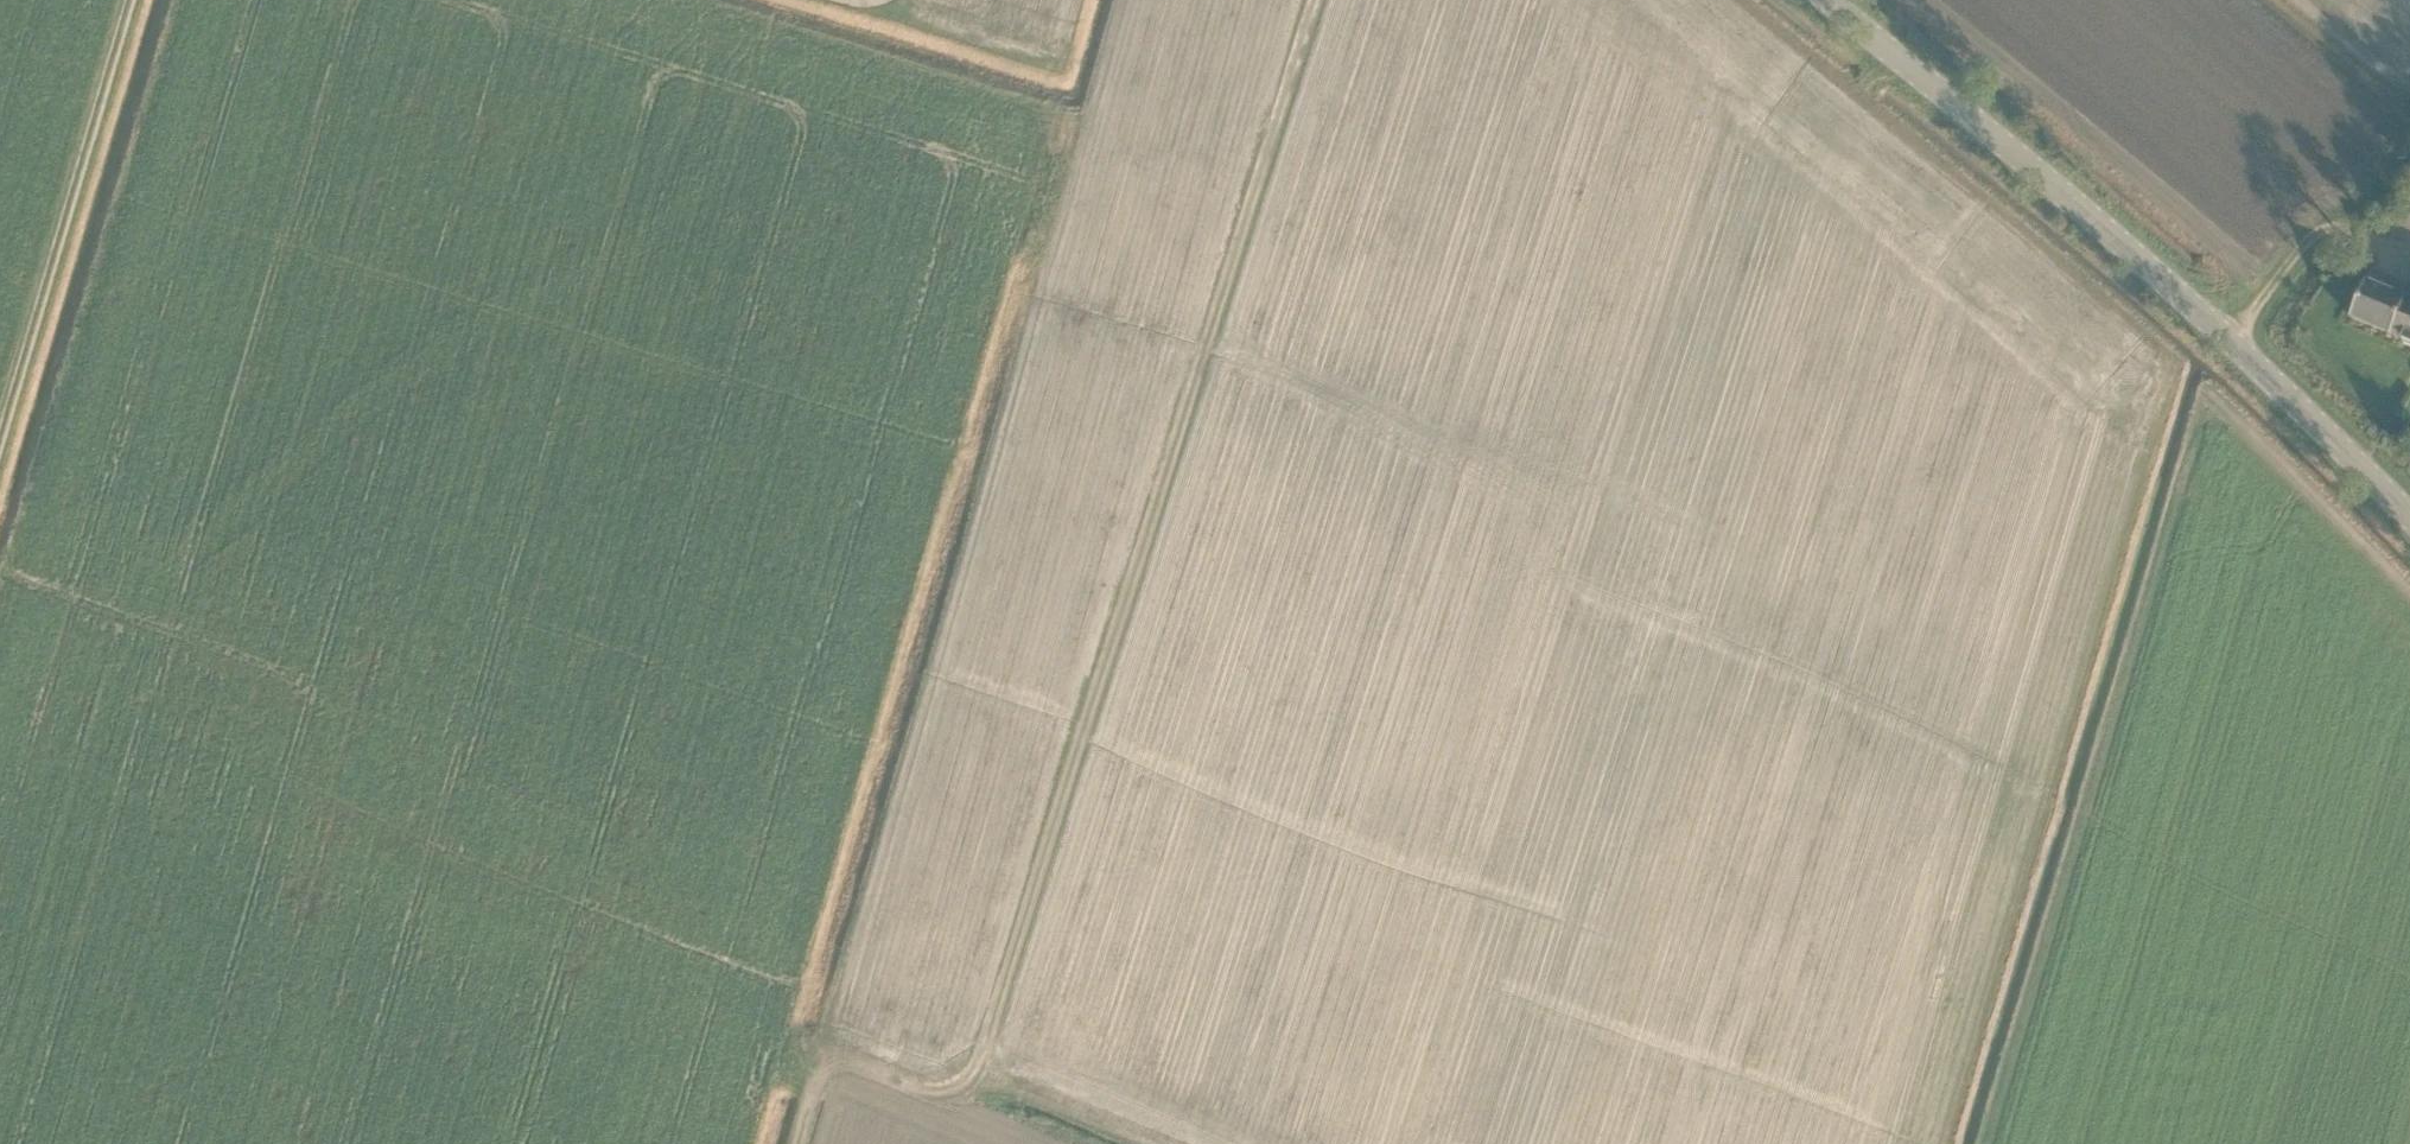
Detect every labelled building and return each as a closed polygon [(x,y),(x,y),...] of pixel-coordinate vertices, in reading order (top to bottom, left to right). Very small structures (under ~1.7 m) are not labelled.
[(2402,296),(2366,281),(2351,316),(2405,340),(2406,343),(2409,345),(2409,299),(2402,296)]
